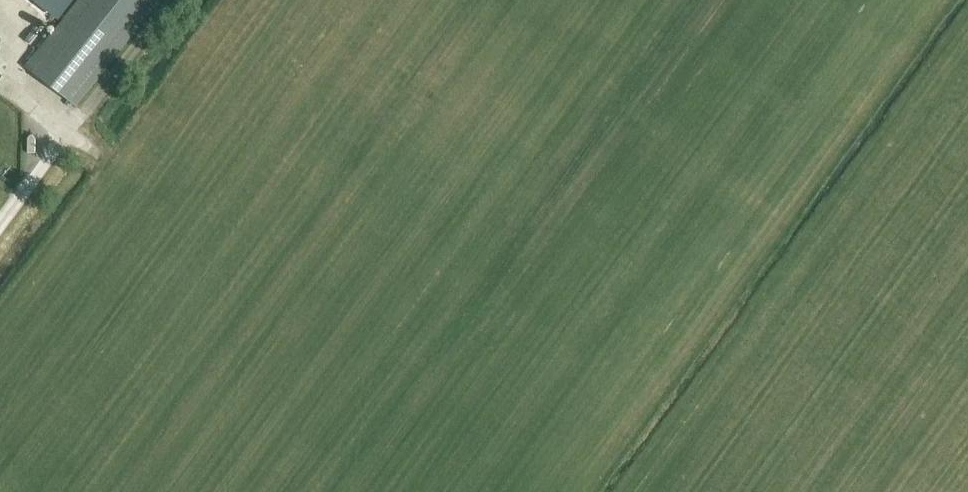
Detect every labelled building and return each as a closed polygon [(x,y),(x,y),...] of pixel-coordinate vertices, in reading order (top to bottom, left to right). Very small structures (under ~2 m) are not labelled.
[(26,68),(75,106),(158,0),(80,0),(26,68)] [(57,23),(75,0),(28,0),(57,23)]
